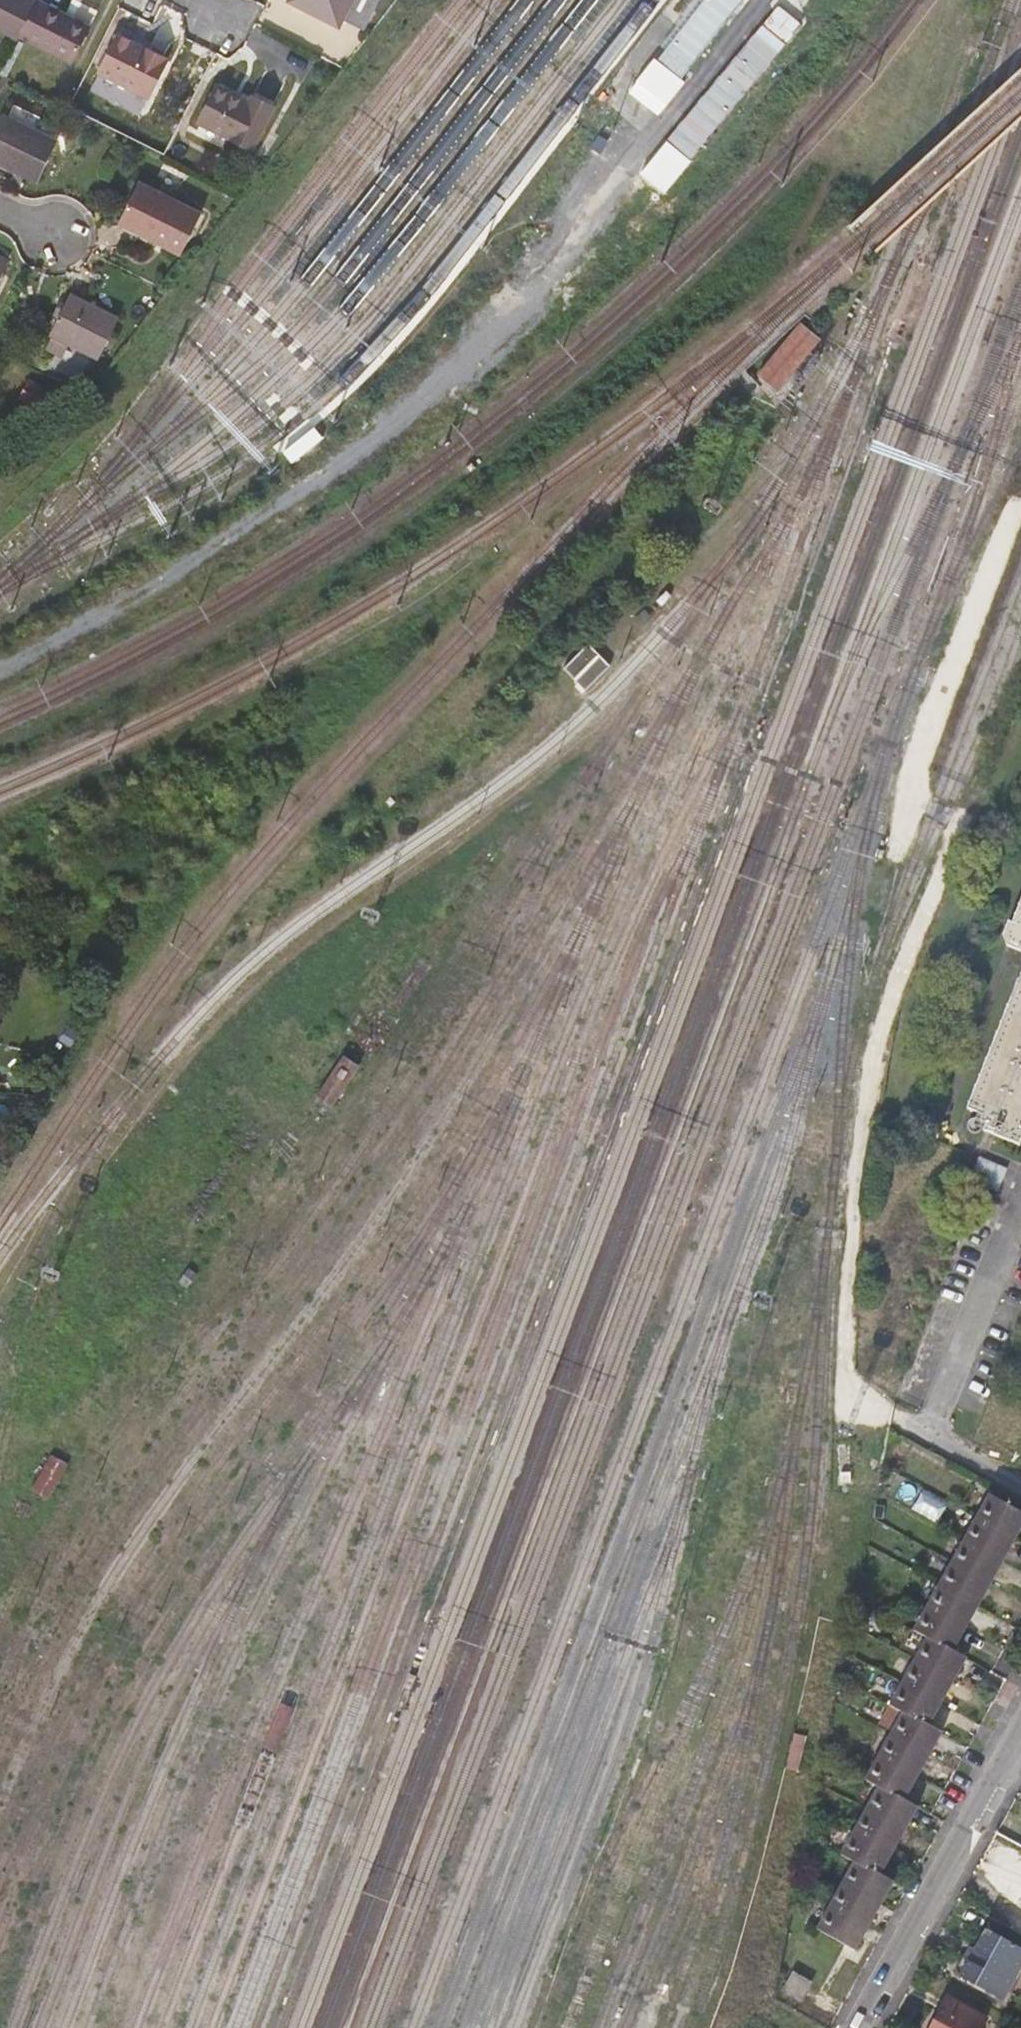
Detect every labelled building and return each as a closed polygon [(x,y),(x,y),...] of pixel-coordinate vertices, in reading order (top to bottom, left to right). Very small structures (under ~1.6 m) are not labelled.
[(22,43),(23,41),(42,5),(32,0),(0,0),(0,31),(22,43)] [(295,6),(343,31),(349,22),(366,30),(381,0),(295,0),(295,6)] [(630,90),(659,112),(746,0),(701,0),(630,90)] [(75,68),(91,36),(68,26),(71,19),(42,4),(42,5),(23,41),(75,68)] [(94,30),(71,19),(68,26),(91,36),(94,30)] [(123,40),(103,77),(151,103),(172,65),(123,40)] [(744,45),(666,139),(693,162),(772,68),(744,45)] [(256,103),(252,109),(222,94),(203,129),(256,157),(278,114),(256,103)] [(0,121),(0,167),(35,185),(54,148),(0,120),(0,121)] [(203,220),(141,187),(121,225),(184,258),(203,220)] [(10,267),(0,261),(0,288),(10,267)] [(55,337),(73,346),(104,360),(122,323),(73,299),(55,337)] [(801,327),(756,377),(776,395),(821,345),(801,327)] [(65,361),(73,346),(55,337),(48,353),(65,361)] [(34,385),(25,402),(42,412),(52,394),(34,385)] [(588,645),(564,669),(587,692),(611,667),(588,645)] [(1011,921),(1004,918),(998,931),(1003,940),(1008,943),(1020,948),(1020,899),(1011,921)] [(977,1120),(974,1131),(1014,1148),(1020,1133),(1020,966),(959,1104),(971,1110),(969,1116),(977,1120)] [(343,1058),(318,1098),(333,1108),(359,1068),(343,1058)] [(974,1155),(964,1178),(992,1191),(1001,1168),(974,1155)] [(189,1271),(181,1284),(190,1290),(199,1277),(189,1271)] [(53,1458),(34,1491),(50,1500),(69,1467),(53,1458)] [(899,1898),(888,1892),(924,1824),(913,1817),(950,1748),(936,1738),(970,1672),(957,1664),(1020,1543),(1020,1514),(994,1499),(918,1643),(931,1650),(895,1717),(909,1724),(873,1794),(885,1802),(849,1870),(864,1877),(827,1946),(863,1967),(899,1898)] [(995,1994),(1020,1948),(1020,1947),(986,1928),(961,1974),(995,1994)] [(813,1971),(802,1990),(819,2002),(831,1981),(813,1971)] [(948,1998),(932,2027),(979,2027),(984,2019),(948,1998)]
